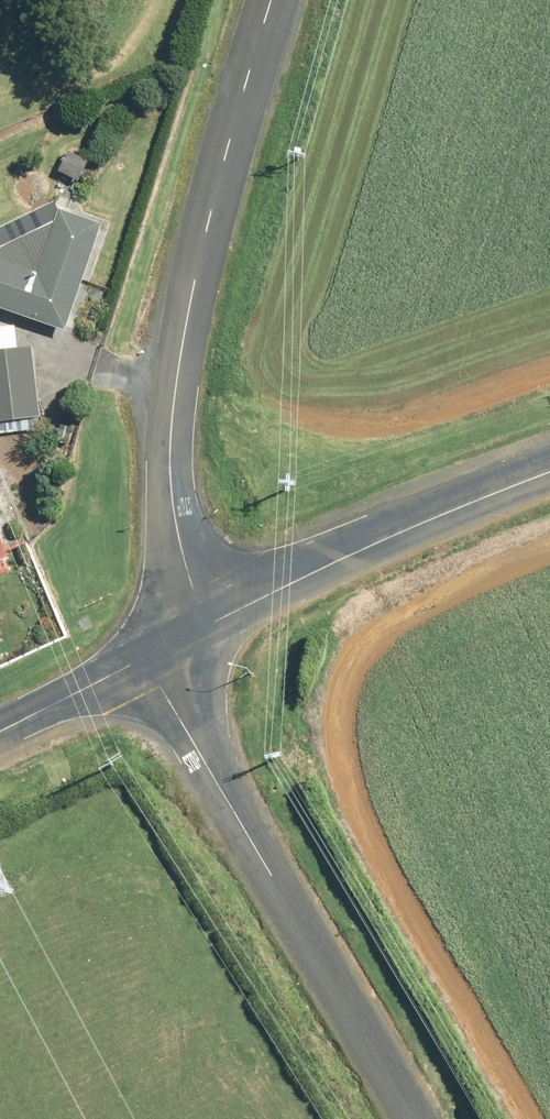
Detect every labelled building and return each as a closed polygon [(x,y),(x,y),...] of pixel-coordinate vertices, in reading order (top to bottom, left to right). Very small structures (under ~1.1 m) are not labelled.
[(9,191),(10,195),(18,206),(21,208),(25,209),(29,210),(33,210),(37,210),(41,209),(45,207),(48,204),(51,201),(53,198),(55,194),(56,190),(56,186),(55,181),(54,178),(52,174),(50,170),(47,168),(43,165),(39,164),(35,163),(31,163),(27,163),(23,164),(19,166),(16,169),(13,172),(11,175),(9,179),(8,183),(8,187),(9,191)] [(0,254),(0,310),(61,331),(96,226),(59,213),(53,230),(0,254)] [(34,417),(20,323),(0,326),(0,422),(34,417)] [(11,574),(0,548),(0,578),(11,574)]
